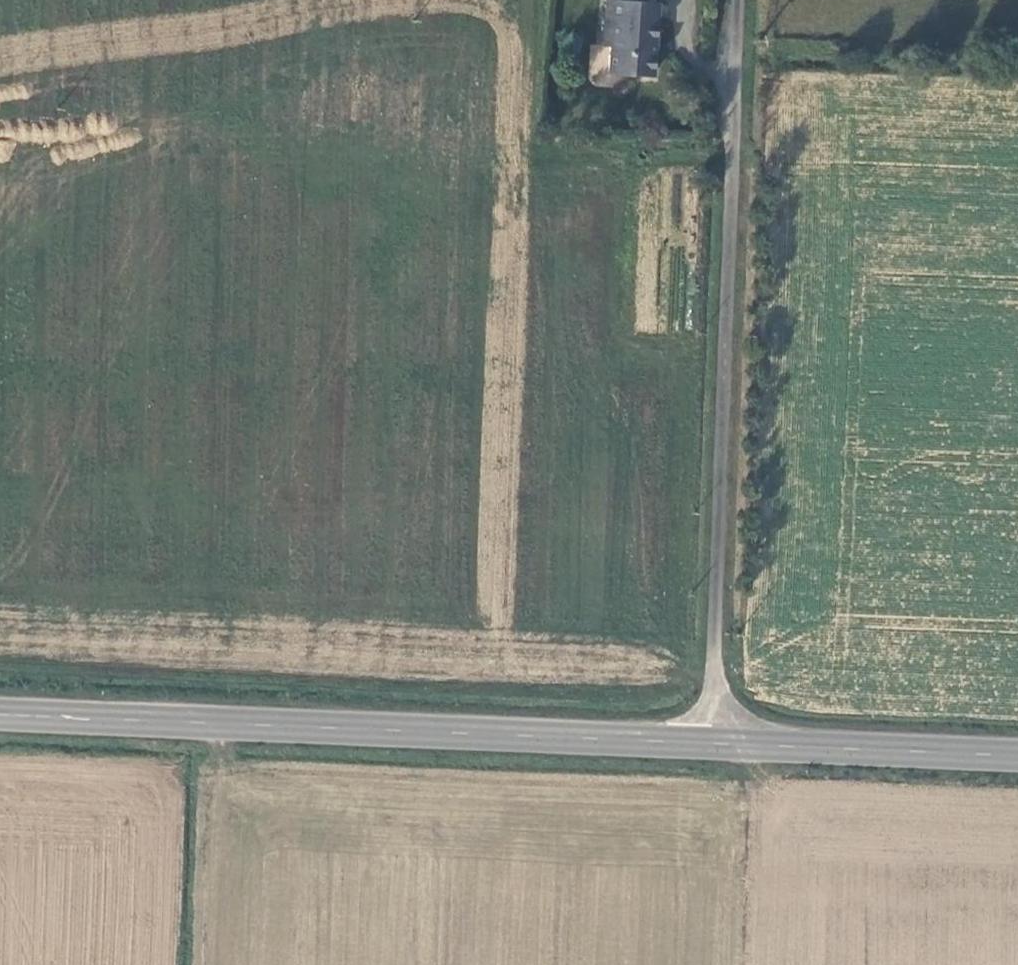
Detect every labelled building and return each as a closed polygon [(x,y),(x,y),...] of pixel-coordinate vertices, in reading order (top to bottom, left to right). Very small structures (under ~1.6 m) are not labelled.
[(604,43),(611,43),(610,70),(653,73),(658,0),(607,0),(604,43)]
